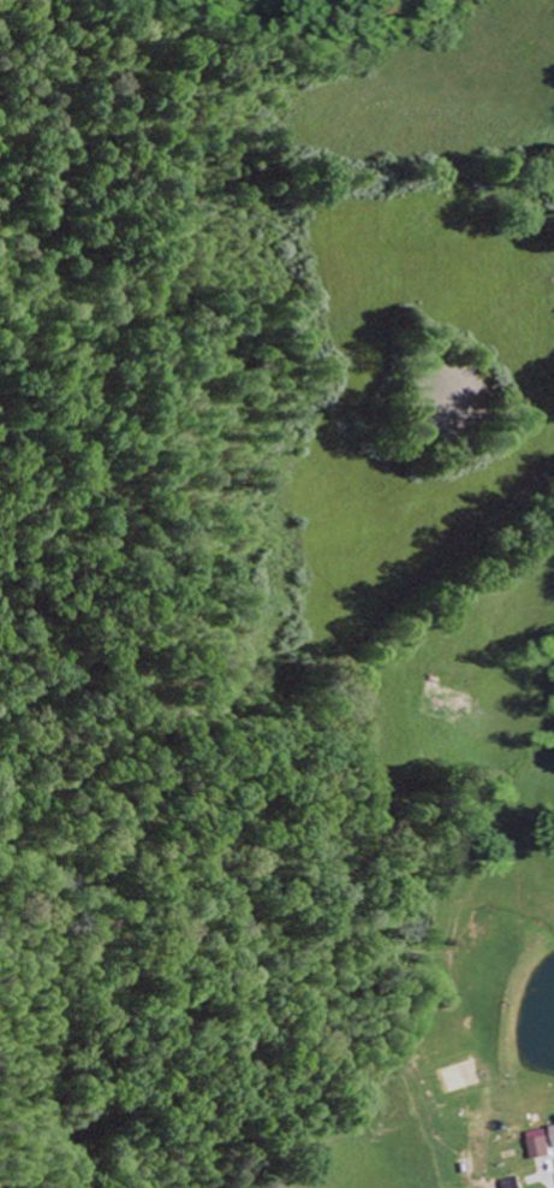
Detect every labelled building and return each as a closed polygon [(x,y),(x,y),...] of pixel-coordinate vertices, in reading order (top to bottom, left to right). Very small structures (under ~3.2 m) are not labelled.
[(537,1161),(553,1159),(553,1142),(552,1131),(533,1134),(537,1161)]
